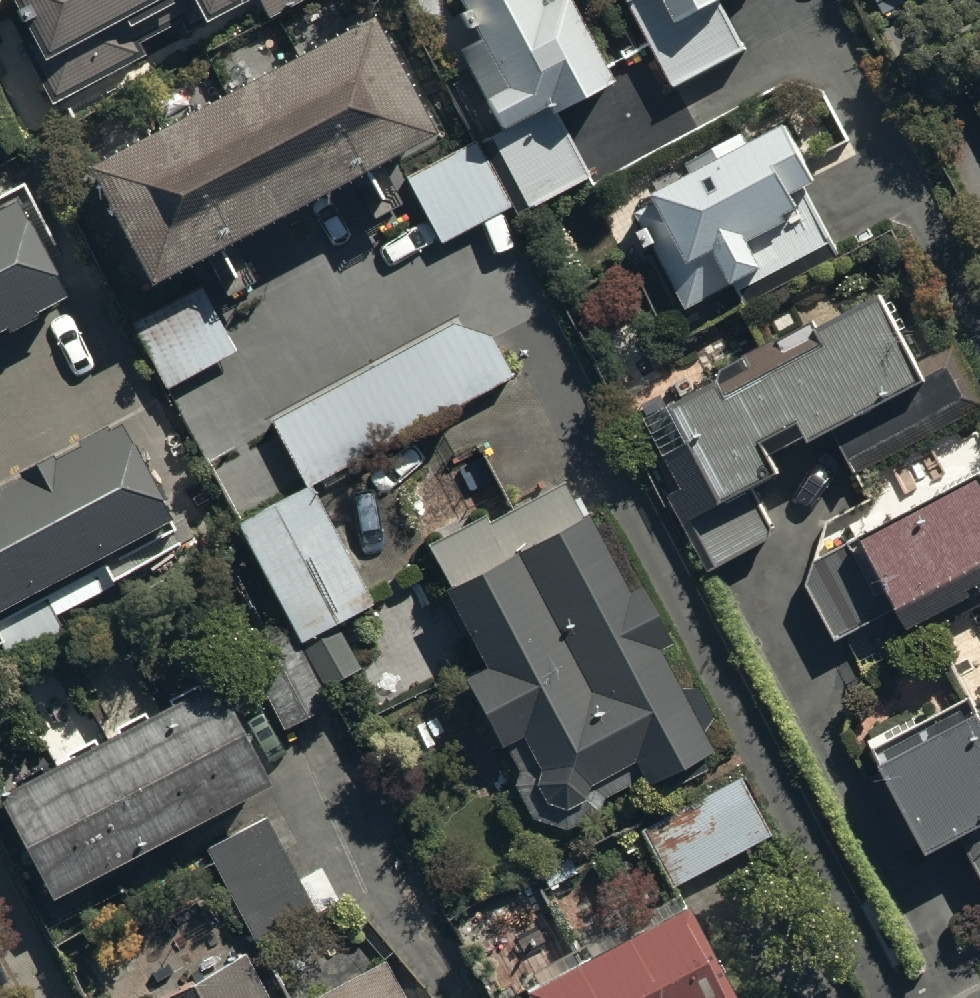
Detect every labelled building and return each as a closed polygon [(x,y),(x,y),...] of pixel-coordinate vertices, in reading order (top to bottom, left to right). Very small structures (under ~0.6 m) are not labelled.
[(41,44),(24,53),(48,98),(141,48),(135,36),(177,14),(183,26),(231,0),(17,0),(41,44)] [(78,146),(142,265),(424,115),(363,0),(352,0),(78,146)] [(265,12),(287,0),(259,0),(265,12)] [(474,43),(458,51),(499,134),(489,140),(524,210),(586,179),(550,107),(605,79),(566,0),(537,0),(453,0),(474,43)] [(672,93),(744,53),(717,4),(723,0),(621,0),(672,93)] [(638,216),(683,303),(735,276),(738,282),(830,234),(801,178),(814,171),(783,110),(649,180),(661,204),(638,216)] [(474,135),(404,172),(439,239),(509,203),(474,135)] [(0,214),(0,375),(86,330),(19,204),(0,214)] [(713,557),(770,526),(743,476),(774,459),(757,428),(792,410),(804,431),(825,419),(853,470),(979,402),(979,389),(952,337),(913,358),(872,281),(811,314),(817,326),(721,378),(715,366),(666,393),(686,430),(660,444),(679,479),(673,483),(713,557)] [(200,284),(130,320),(162,383),(232,347),(200,284)] [(242,651),(279,724),(330,698),(324,685),(358,668),(333,618),(370,599),(307,475),(508,373),(476,309),(269,415),(302,481),(235,515),(292,626),(242,651)] [(0,504),(0,653),(188,559),(128,440),(0,504)] [(975,460),(793,560),(832,631),(979,549),(979,469),(975,460)] [(422,538),(478,654),(461,663),(514,763),(508,776),(529,812),(563,821),(595,805),(599,791),(707,738),(698,722),(707,708),(692,679),(672,680),(652,637),(660,633),(633,577),(623,582),(583,500),(576,504),(563,477),(485,515),(482,509),(422,538)] [(0,775),(0,799),(42,884),(262,776),(211,671),(145,703),(131,674),(97,691),(111,720),(0,775)] [(923,839),(954,822),(979,872),(979,705),(972,691),(873,744),(923,839)] [(268,818),(208,849),(259,946),(319,915),(268,818)] [(527,975),(539,997),(724,997),(730,995),(679,896),(527,975)] [(135,997),(279,997),(250,939),(135,997)] [(394,956),(310,997),(415,997),(394,956)]
